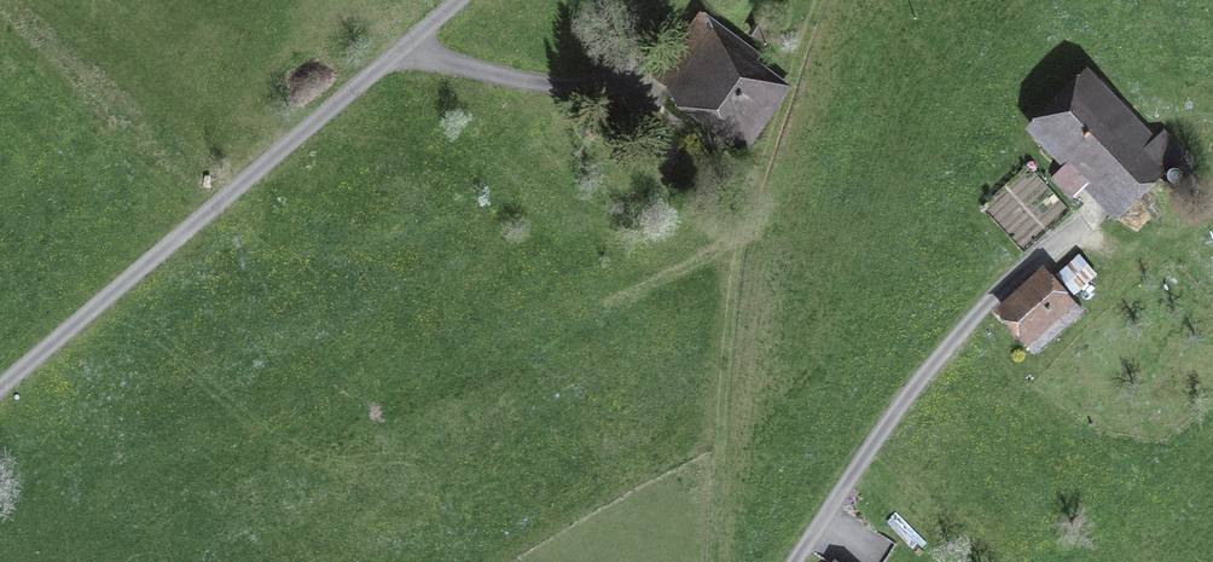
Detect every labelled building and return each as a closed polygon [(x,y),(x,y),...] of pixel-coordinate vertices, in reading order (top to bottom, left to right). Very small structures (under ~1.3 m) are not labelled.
[(752,34),(763,41),(773,25),(762,18),(752,34)] [(670,62),(666,59),(654,76),(676,92),(681,86),(748,135),(776,96),(755,80),(762,71),(698,22),(670,62)] [(1062,154),(1067,149),(1122,206),(1141,188),(1141,186),(1180,152),(1169,140),(1152,157),(1107,111),(1112,106),(1091,84),(1041,132),(1062,154)] [(639,134),(648,143),(659,131),(650,123),(639,134)] [(1188,196),(1199,188),(1192,178),(1181,186),(1188,196)] [(1040,346),(1082,309),(1051,274),(1009,310),(1040,346)]
